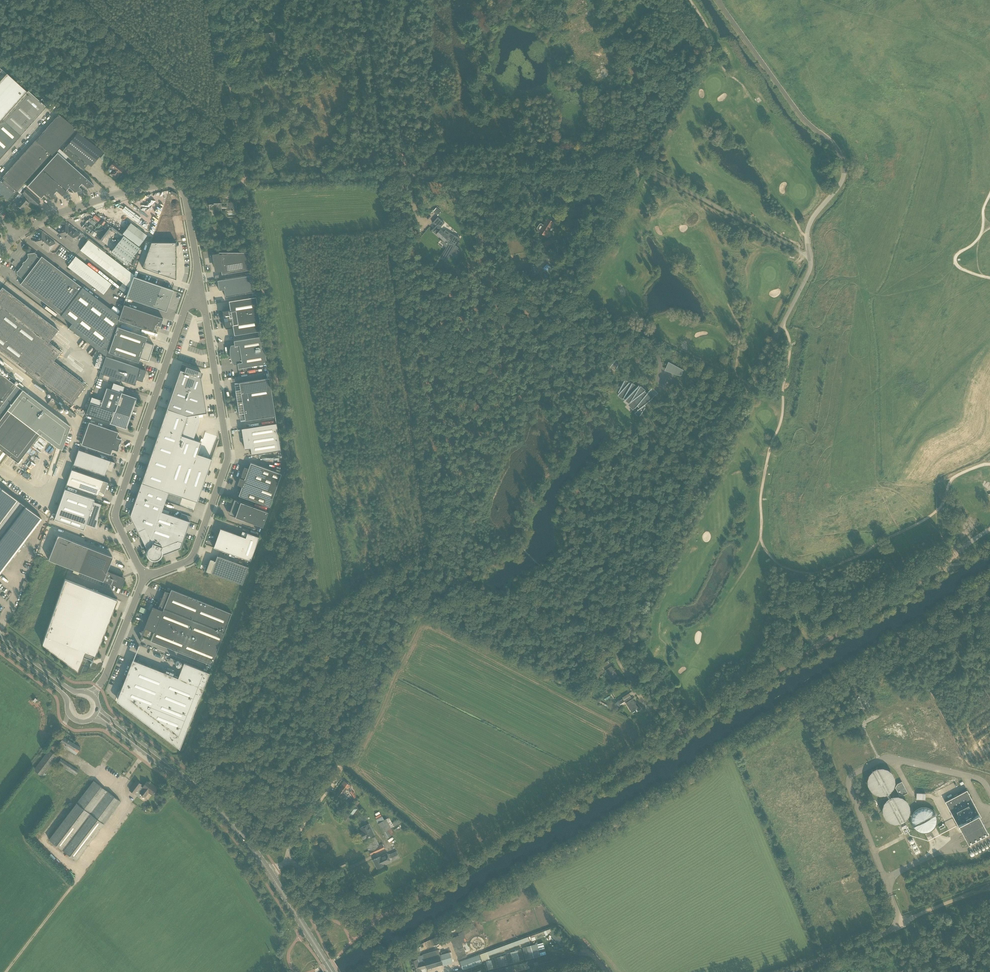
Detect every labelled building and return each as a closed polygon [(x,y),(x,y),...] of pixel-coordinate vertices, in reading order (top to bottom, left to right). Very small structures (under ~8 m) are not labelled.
[(266,42),(275,41),(274,32),(270,32),(265,33),(266,42)] [(603,71),(599,74),(602,80),(607,78),(603,71)] [(26,91),(7,73),(0,81),(0,121),(26,91)] [(38,117),(46,107),(28,91),(19,100),(38,117)] [(29,126),(38,117),(19,100),(11,110),(29,126)] [(20,136),(21,135),(29,126),(11,110),(2,119),(20,136)] [(57,151),(77,129),(62,118),(59,114),(2,178),(2,177),(2,178),(3,179),(0,182),(0,188),(0,189),(0,194),(1,195),(2,195),(3,196),(4,196),(3,197),(7,200),(16,191),(17,191),(20,187),(19,187),(23,183),(23,184),(50,154),(53,156),(57,151)] [(20,136),(2,119),(0,122),(0,135),(12,145),(20,136)] [(91,166),(102,152),(98,149),(77,132),(66,146),(66,147),(62,151),(83,170),(88,164),(91,166)] [(12,145),(0,135),(0,152),(3,155),(12,145)] [(57,152),(50,161),(79,187),(82,183),(87,187),(91,183),(94,185),(57,152)] [(50,161),(42,169),(66,190),(69,187),(75,191),(78,187),(81,189),(79,187),(50,161)] [(119,174),(123,169),(119,166),(114,161),(110,167),(107,171),(111,173),(110,174),(115,178),(119,174)] [(42,169),(35,178),(54,194),(57,190),(62,195),(66,191),(68,193),(69,193),(66,190),(42,169)] [(35,178),(27,186),(41,198),(44,194),(50,199),(53,194),(56,197),(56,196),(54,194),(35,178)] [(36,206),(40,202),(37,198),(26,189),(25,190),(22,194),(25,197),(30,201),(36,206)] [(30,201),(25,197),(24,198),(23,197),(17,204),(16,203),(14,203),(12,205),(12,208),(15,210),(20,210),(21,209),(22,210),(25,206),(26,207),(29,203),(29,202),(30,201)] [(166,200),(152,239),(175,239),(170,205),(169,206),(168,205),(168,204),(168,203),(168,202),(168,201),(167,201),(166,200)] [(438,217),(433,223),(437,227),(433,231),(436,233),(436,234),(445,241),(447,243),(446,243),(447,244),(447,243),(449,245),(441,258),(446,261),(450,254),(454,257),(459,251),(456,248),(457,247),(458,248),(459,248),(456,245),(455,245),(459,238),(455,235),(446,230),(444,232),(439,228),(444,223),(438,217)] [(551,227),(554,222),(548,219),(544,225),(541,223),(540,224),(537,228),(537,230),(540,231),(548,237),(551,233),(549,231),(551,227)] [(138,246),(147,235),(135,226),(131,223),(123,234),(127,237),(138,246)] [(69,229),(64,226),(58,233),(64,237),(65,236),(73,243),(79,235),(70,228),(69,229)] [(45,238),(41,234),(35,242),(40,246),(41,244),(50,251),(55,243),(46,236),(45,238)] [(127,264),(139,248),(123,235),(111,252),(127,264)] [(547,249),(552,246),(547,238),(542,241),(547,249)] [(116,278),(129,288),(133,276),(134,275),(130,272),(124,267),(88,240),(83,247),(80,250),(84,253),(116,278)] [(151,242),(142,268),(156,273),(176,279),(176,261),(176,258),(176,246),(176,242),(151,242)] [(251,269),(248,252),(218,252),(218,254),(213,255),(214,261),(215,260),(216,265),(215,265),(216,271),(221,270),(221,274),(251,269)] [(40,258),(36,256),(37,255),(34,253),(27,254),(28,258),(18,271),(17,271),(17,275),(24,280),(20,284),(24,287),(60,315),(72,324),(69,328),(76,333),(101,302),(41,256),(40,258)] [(103,294),(111,284),(75,256),(68,267),(103,294)] [(543,268),(550,274),(554,270),(547,263),(543,268)] [(255,292),(252,275),(217,280),(219,290),(224,289),(225,297),(255,292)] [(148,305),(155,308),(156,306),(166,309),(168,303),(168,301),(170,295),(171,295),(173,290),(133,276),(129,288),(126,298),(134,301),(137,293),(150,298),(148,305)] [(6,290),(2,287),(0,290),(0,350),(40,381),(55,361),(54,361),(61,351),(49,342),(58,330),(6,290)] [(228,301),(230,311),(257,307),(255,297),(228,301)] [(106,356),(119,316),(101,302),(76,333),(106,356)] [(516,303),(512,311),(517,313),(521,306),(516,303)] [(118,320),(153,332),(155,324),(160,326),(163,318),(124,305),(118,320)] [(257,307),(230,311),(229,311),(229,309),(222,310),(225,328),(232,327),(231,325),(232,325),(234,335),(261,331),(257,307)] [(153,344),(145,341),(147,337),(117,326),(108,352),(138,362),(140,358),(148,360),(153,344)] [(266,363),(262,336),(233,340),(234,345),(231,346),(231,347),(230,348),(230,350),(230,351),(230,352),(230,354),(231,355),(231,356),(231,357),(231,359),(232,360),(232,361),(233,362),(234,363),(237,363),(238,368),(266,363)] [(619,355),(610,366),(611,366),(616,369),(616,370),(622,357),(622,356),(622,357),(621,357),(619,356),(619,355)] [(136,379),(142,381),(146,370),(105,357),(100,373),(134,385),(136,379)] [(54,392),(69,372),(55,361),(40,381),(54,392)] [(668,370),(667,370),(675,374),(676,373),(680,374),(682,369),(670,364),(670,365),(671,365),(668,370)] [(180,370),(167,409),(187,416),(194,415),(198,414),(206,413),(201,377),(199,376),(200,371),(186,366),(184,371),(180,370)] [(71,405),(86,385),(69,372),(54,392),(71,405)] [(10,450),(7,454),(17,462),(39,434),(57,447),(62,449),(70,426),(22,390),(13,383),(15,380),(9,376),(7,378),(0,373),(0,443),(10,450)] [(237,402),(272,396),(269,378),(239,382),(240,390),(235,390),(237,402)] [(619,393),(618,395),(618,394),(619,395),(622,397),(623,398),(623,399),(624,398),(625,399),(625,400),(626,398),(627,398),(629,400),(630,401),(630,402),(631,401),(631,402),(631,401),(632,401),(635,405),(636,406),(637,405),(638,405),(639,406),(639,407),(641,405),(642,405),(644,403),(643,403),(644,403),(645,402),(646,402),(647,400),(647,399),(648,399),(652,396),(650,394),(649,395),(648,394),(648,393),(647,393),(648,393),(647,393),(646,394),(645,392),(644,392),(645,390),(644,390),(640,387),(640,386),(639,386),(639,385),(637,387),(636,387),(632,384),(632,383),(631,384),(631,385),(630,384),(629,383),(629,382),(628,383),(625,380),(618,392),(619,393)] [(100,406),(130,416),(136,398),(136,397),(135,398),(122,393),(121,392),(121,393),(106,388),(100,406)] [(275,416),(272,396),(237,402),(239,414),(244,413),(245,420),(275,416)] [(57,411),(59,409),(62,405),(52,398),(47,404),(57,411)] [(125,428),(126,429),(126,428),(130,416),(100,406),(89,402),(85,414),(109,423),(110,423),(125,428)] [(181,435),(187,416),(167,409),(165,414),(165,415),(164,418),(163,418),(163,419),(164,419),(162,422),(160,428),(181,435)] [(187,416),(181,435),(162,490),(168,492),(197,502),(211,459),(210,458),(209,461),(196,456),(197,454),(201,442),(198,441),(194,440),(195,440),(191,438),(197,420),(197,417),(193,418),(193,415),(194,415),(187,416)] [(121,439),(116,437),(118,432),(119,432),(89,422),(85,433),(81,444),(110,454),(112,449),(117,451),(119,447),(118,447),(119,445),(119,443),(120,443),(121,439)] [(276,423),(241,429),(241,430),(242,430),(245,449),(249,448),(249,449),(250,448),(251,455),(280,450),(276,423)] [(141,483),(162,490),(181,435),(160,428),(158,433),(159,433),(157,437),(149,459),(150,459),(149,463),(148,463),(142,480),(141,483)] [(111,471),(114,464),(114,462),(78,450),(73,465),(104,476),(107,470),(111,471)] [(241,475),(240,478),(239,478),(237,485),(238,485),(237,487),(241,488),(241,489),(243,489),(241,496),(239,496),(239,495),(238,495),(238,496),(269,507),(281,474),(250,463),(248,468),(244,467),(241,475)] [(71,469),(66,484),(98,495),(99,491),(104,492),(107,482),(71,469)] [(182,542),(190,522),(161,512),(168,492),(162,490),(141,483),(130,515),(138,531),(146,548),(147,549),(149,550),(149,552),(149,554),(150,555),(151,556),(154,557),(155,557),(157,557),(158,556),(159,554),(161,555),(163,555),(163,554),(180,548),(182,542)] [(41,519),(0,487),(0,573),(41,519)] [(85,525),(85,524),(95,527),(96,524),(96,521),(95,518),(100,504),(93,502),(93,501),(94,499),(64,489),(54,519),(83,529),(85,525)] [(230,511),(228,514),(234,516),(262,526),(267,511),(236,500),(234,499),(232,503),(230,511)] [(245,538),(220,528),(219,530),(221,530),(219,535),(218,538),(215,547),(214,546),(213,547),(250,561),(258,537),(247,533),(245,538)] [(58,535),(48,559),(78,571),(121,588),(125,578),(122,577),(107,570),(112,557),(87,547),(58,535)] [(77,539),(78,537),(74,536),(73,540),(85,544),(86,541),(77,539)] [(210,559),(205,571),(211,573),(242,584),(248,567),(217,556),(215,561),(210,559)] [(92,660),(116,599),(65,579),(42,643),(45,645),(72,666),(74,663),(79,665),(81,659),(86,661),(87,658),(92,660)] [(150,641),(211,665),(224,632),(231,613),(171,589),(162,610),(152,606),(150,611),(151,611),(145,628),(154,632),(150,641)] [(602,647),(596,654),(598,656),(604,649),(602,647)] [(610,659),(602,664),(611,679),(618,675),(612,666),(613,664),(610,659)] [(177,678),(132,660),(120,691),(121,692),(120,694),(119,694),(119,695),(119,696),(119,697),(118,700),(168,738),(167,739),(167,740),(179,749),(209,673),(183,663),(177,678)] [(639,710),(638,707),(629,693),(623,697),(623,698),(614,704),(616,706),(625,701),(630,709),(630,710),(632,712),(635,710),(636,712),(639,710)] [(64,737),(61,743),(67,745),(65,749),(78,755),(82,746),(64,737)] [(857,740),(844,744),(848,755),(857,752),(856,749),(859,748),(860,751),(861,750),(857,740)] [(894,784),(894,781),(894,778),(893,775),(892,773),(890,771),(888,770),(885,768),(883,768),(880,768),(878,768),(874,769),(872,770),(871,772),(869,774),(868,776),(867,779),(867,782),(867,784),(868,787),(869,789),(871,791),(873,793),(876,794),(878,795),(881,795),(883,795),(886,794),(888,793),(890,791),(892,789),(893,787),(894,784)] [(93,779),(52,839),(59,844),(59,845),(62,847),(65,847),(65,849),(77,857),(79,858),(95,835),(94,834),(95,827),(98,822),(101,823),(101,815),(108,805),(115,805),(116,804),(118,805),(120,802),(120,798),(93,779)] [(159,788),(147,780),(139,793),(137,791),(143,783),(137,779),(130,789),(141,797),(142,794),(147,797),(150,793),(153,796),(159,788)] [(350,785),(348,784),(344,781),(342,784),(343,785),(337,793),(338,793),(336,796),(340,798),(341,796),(344,798),(347,795),(344,793),(349,786),(350,787),(351,786),(350,785)] [(903,795),(908,793),(902,781),(897,784),(895,787),(899,795),(903,795)] [(989,833),(982,820),(980,817),(981,817),(967,790),(945,802),(959,828),(960,828),(969,844),(977,840),(975,836),(979,834),(981,838),(989,833)] [(909,813),(910,810),(909,807),(908,804),(907,802),(905,800),(903,798),(901,797),(898,796),(895,796),(893,796),(890,798),(888,799),(886,800),(884,803),(883,805),(882,808),(882,810),(882,812),(883,815),(885,818),(886,820),(889,822),(891,823),(893,823),(896,824),(898,823),(901,823),(903,822),(905,820),(907,818),(909,815),(909,813)] [(352,816),(357,809),(353,805),(347,812),(352,816)] [(937,823),(937,820),(937,817),(936,814),(934,812),(933,810),(931,809),(928,807),(926,807),(923,806),(921,807),(918,808),(916,809),(914,811),(912,813),(911,815),(910,818),(910,820),(910,822),(911,825),(913,827),(914,829),(917,831),(919,832),(921,833),(924,833),(926,833),(928,832),(931,831),(933,829),(935,827),(936,825),(937,823)] [(348,813),(344,818),(348,821),(352,816),(348,813)] [(382,816),(376,820),(386,839),(391,836),(391,835),(394,834),(391,827),(403,821),(400,819),(392,823),(389,817),(386,819),(384,820),(382,816)] [(366,839),(374,835),(369,824),(361,828),(362,831),(360,832),(363,839),(366,838),(366,839)] [(379,845),(375,837),(365,842),(371,855),(385,848),(382,843),(379,845)] [(400,858),(397,851),(388,855),(387,853),(373,860),(377,868),(400,858)] [(848,891),(864,885),(862,879),(846,885),(848,891)] [(873,906),(876,905),(869,886),(866,888),(873,906)] [(476,928),(473,923),(463,930),(463,931),(465,934),(476,928)] [(459,935),(450,938),(459,959),(467,956),(466,952),(469,950),(464,935),(465,934),(463,931),(458,933),(459,935)] [(531,935),(532,940),(547,935),(545,931),(531,935)] [(528,937),(480,954),(482,961),(530,944),(529,941),(529,940),(528,937)] [(537,944),(527,946),(530,958),(540,956),(537,944)] [(424,961),(426,967),(427,969),(443,964),(452,961),(450,952),(440,955),(438,950),(423,955),(424,961)] [(511,952),(510,952),(513,963),(514,962),(520,961),(517,950),(511,952)] [(463,970),(482,963),(479,954),(460,961),(463,970)] [(499,967),(503,966),(505,965),(503,956),(497,957),(499,967)] [(418,958),(410,961),(413,971),(416,971),(421,971),(421,969),(426,967),(424,961),(419,962),(418,958)] [(528,969),(529,968),(527,961),(513,965),(514,968),(511,969),(512,971),(515,971),(528,969)]
